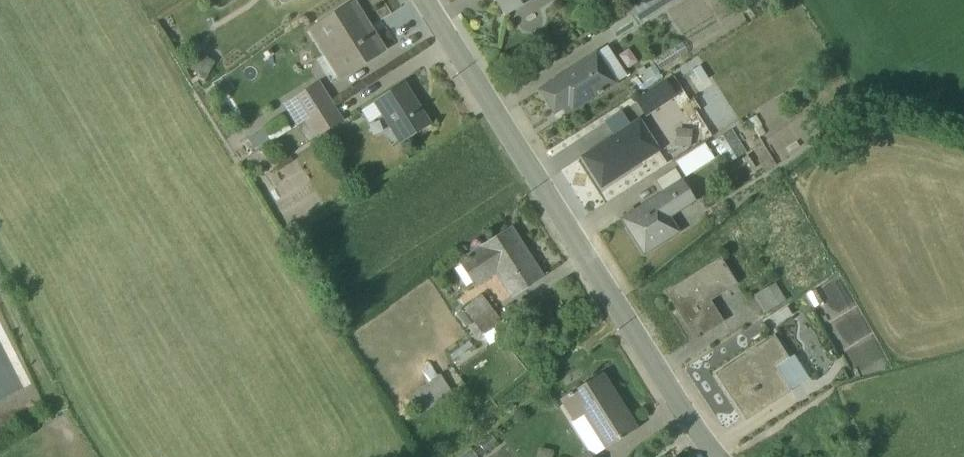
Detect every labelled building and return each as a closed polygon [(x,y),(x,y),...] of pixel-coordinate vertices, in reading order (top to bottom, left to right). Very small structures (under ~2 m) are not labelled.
[(505,18),(534,0),(493,0),(505,18)] [(606,24),(615,39),(678,0),(645,0),(606,24)] [(383,50),(354,4),(304,36),(334,82),(383,50)] [(652,61),(658,71),(686,54),(680,44),(652,61)] [(553,115),(567,107),(570,112),(624,77),(605,48),(537,91),(553,115)] [(660,79),(653,66),(644,71),(642,68),(635,72),(639,80),(629,87),(634,96),(660,79)] [(343,120),(319,81),(283,104),(308,142),(343,120)] [(633,101),(644,118),(674,98),(663,81),(633,101)] [(431,125),(404,83),(369,105),(396,147),(431,125)] [(283,115),(247,136),(255,149),(291,127),(283,115)] [(640,120),(581,157),(600,187),(659,150),(640,120)] [(675,129),(673,147),(688,148),(690,131),(675,129)] [(744,153),(730,131),(711,144),(724,166),(744,153)] [(675,163),(684,178),(712,160),(702,145),(675,163)] [(774,166),(767,154),(756,162),(764,173),(774,166)] [(620,220),(643,255),(679,233),(670,218),(695,202),(673,169),(653,182),(660,193),(620,220)] [(540,279),(510,231),(458,263),(474,289),(494,276),(509,299),(540,279)] [(735,285),(719,259),(664,293),(693,338),(691,340),(693,342),(723,324),(709,302),(735,285)] [(753,297),(763,314),(784,301),(774,284),(753,297)] [(499,322),(481,297),(463,310),(482,335),(499,322)] [(771,317),(776,325),(790,317),(785,309),(771,317)] [(775,336),(715,374),(726,390),(744,419),(786,392),(771,369),(789,358),(775,336)] [(455,365),(473,351),(467,342),(448,356),(455,365)] [(605,451),(637,430),(601,373),(556,401),(587,451),(578,456),(596,456),(605,451)] [(450,394),(438,376),(404,399),(416,417),(450,394)] [(552,450),(537,448),(536,456),(551,456),(552,450)]
